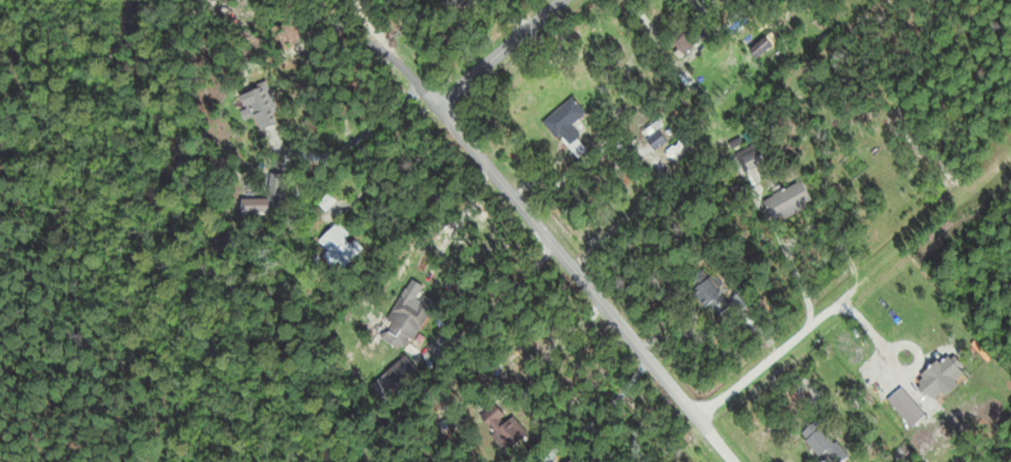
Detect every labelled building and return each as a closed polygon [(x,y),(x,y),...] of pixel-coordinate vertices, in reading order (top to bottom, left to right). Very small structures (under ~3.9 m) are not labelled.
[(452,9),(465,0),(446,0),(452,9)] [(258,131),(282,121),(266,83),(242,93),(258,131)] [(586,114),(572,97),(544,118),(575,159),(588,149),(570,126),(586,114)] [(283,175),(268,175),(268,194),(283,194),(283,175)] [(813,201),(801,180),(764,201),(776,222),(813,201)] [(268,200),(242,200),(242,212),(268,212),(268,200)] [(336,272),(362,250),(339,222),(318,240),(327,252),(322,256),(336,272)] [(720,316),(732,302),(699,273),(687,286),(720,316)] [(434,301),(422,294),(419,299),(401,290),(378,337),(408,352),(434,301)] [(371,385),(385,402),(419,372),(405,355),(371,385)] [(527,431),(493,404),(477,423),(512,450),(527,431)] [(817,459),(832,450),(817,424),(802,433),(817,459)]
